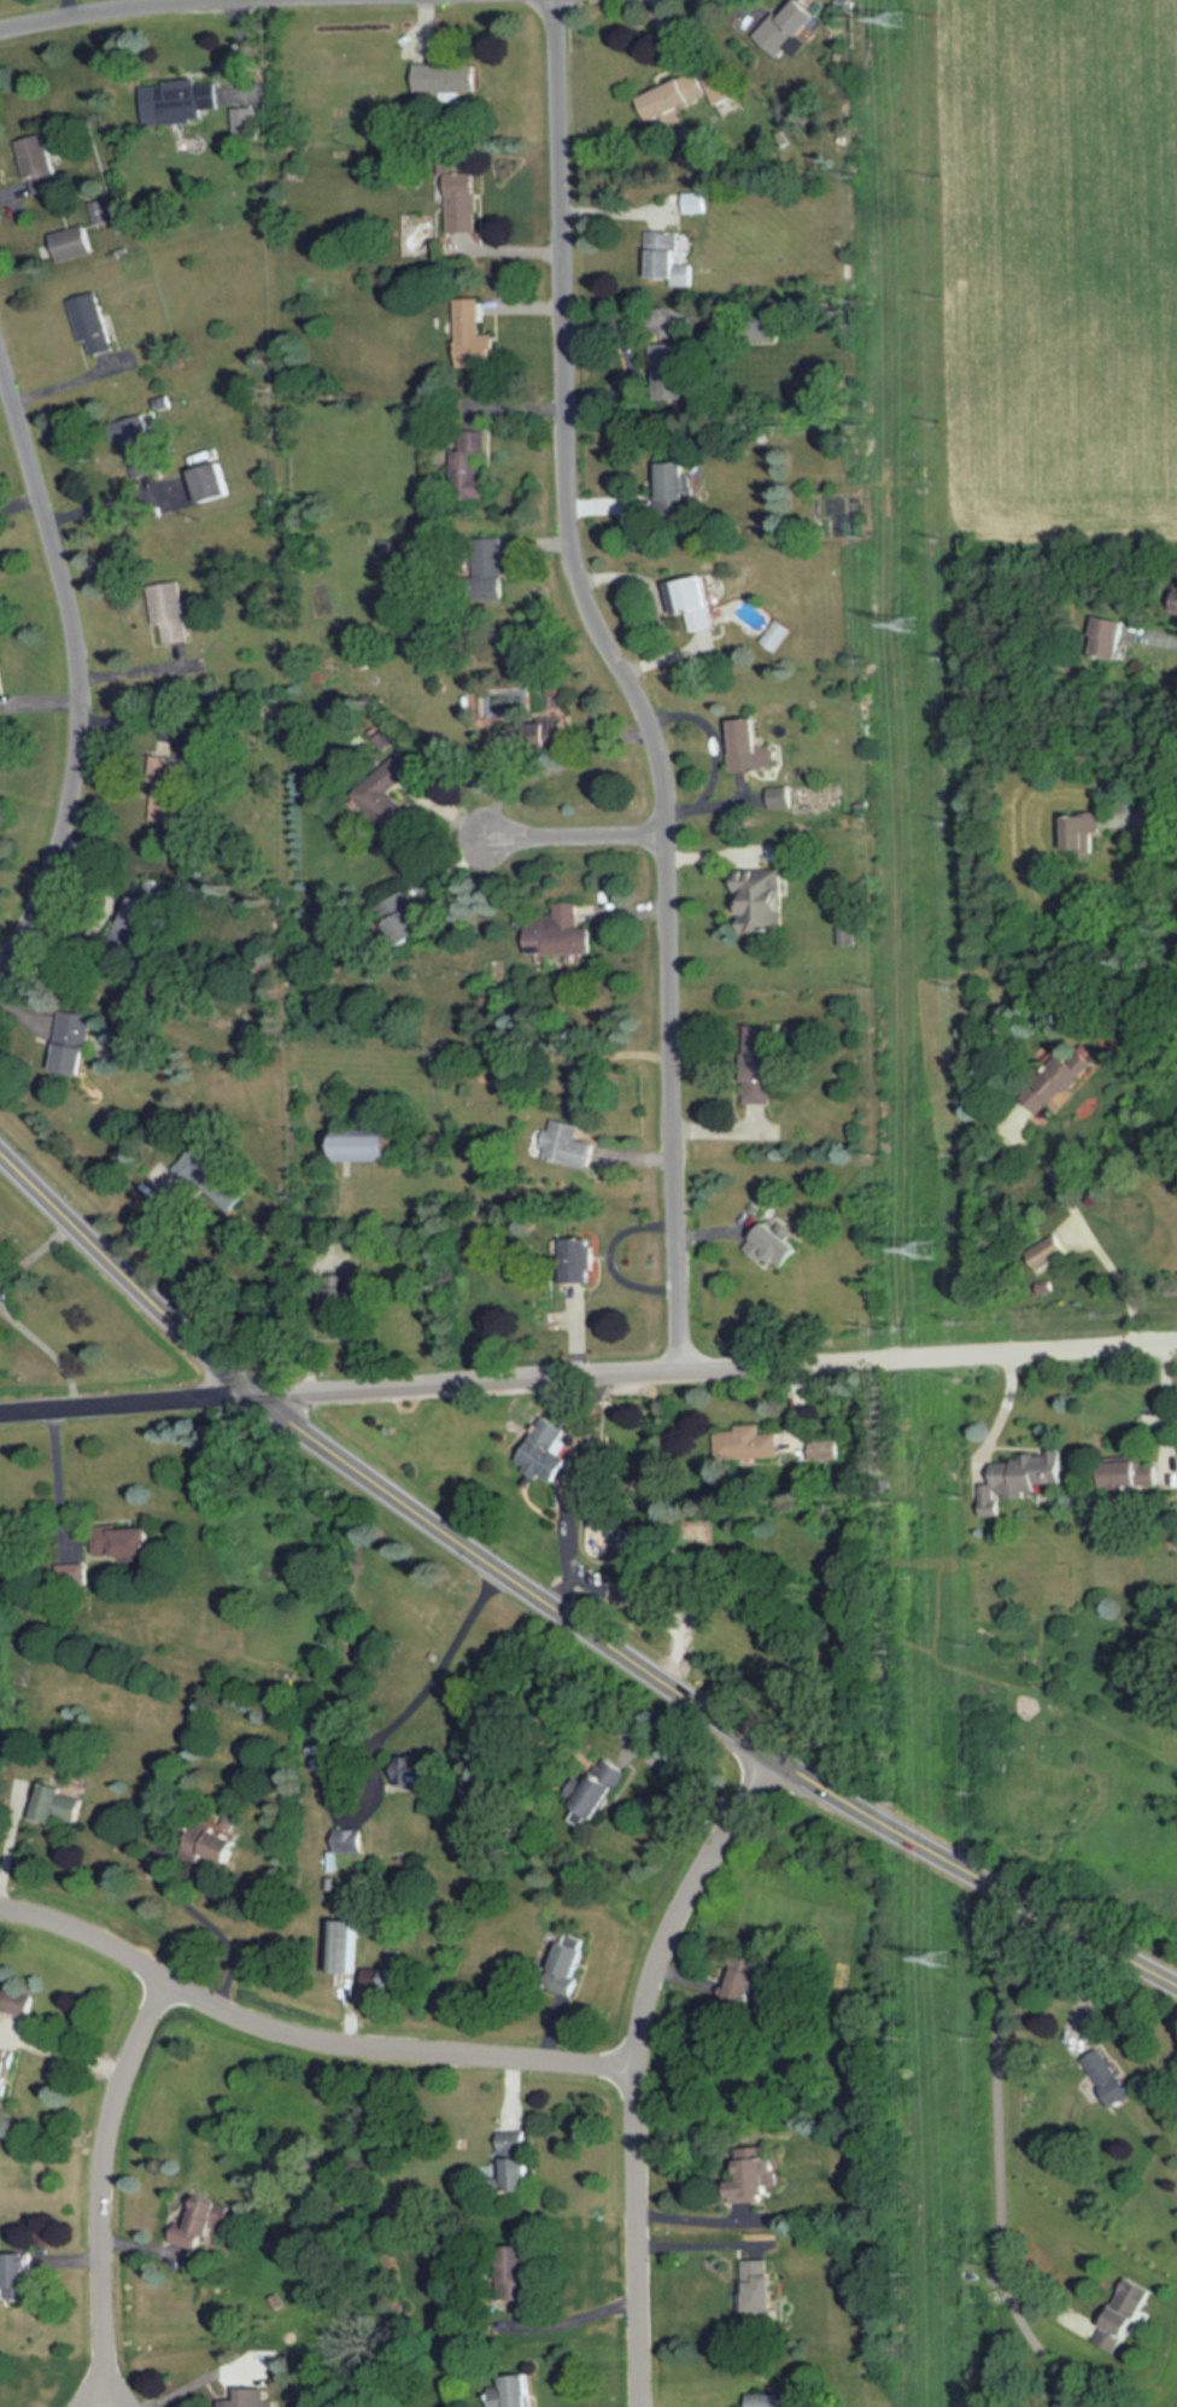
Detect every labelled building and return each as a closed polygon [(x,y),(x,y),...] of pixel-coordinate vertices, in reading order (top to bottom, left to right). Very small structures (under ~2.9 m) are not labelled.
[(785,64),(807,42),(801,36),(821,16),(806,0),(797,0),(780,17),(773,10),(751,31),(785,64)] [(415,63),(415,93),(478,93),(478,63),(415,63)] [(738,94),(726,69),(704,78),(716,105),(738,94)] [(639,95),(650,121),(708,95),(697,70),(639,95)] [(58,188),(45,133),(17,140),(30,195),(58,188)] [(478,232),(479,171),(449,171),(449,232),(478,232)] [(95,224),(116,220),(110,195),(89,200),(95,224)] [(94,249),(84,223),(49,236),(59,263),(94,249)] [(649,277),(679,277),(679,232),(649,232),(649,277)] [(81,343),(89,340),(93,355),(113,350),(100,291),(71,298),(81,343)] [(457,297),(457,364),(494,363),(494,333),(481,333),(480,297),(457,297)] [(650,341),(650,399),(687,399),(687,341),(650,341)] [(490,428),(453,428),(453,497),(488,497),(490,428)] [(233,492),(223,461),(172,475),(182,507),(233,492)] [(689,461),(655,461),(656,510),(689,510),(689,461)] [(500,576),(500,537),(469,537),(469,576),(500,576)] [(669,582),(675,614),(687,612),(691,630),(715,625),(705,574),(669,582)] [(154,623),(160,623),(163,642),(187,639),(180,580),(150,584),(154,623)] [(792,630),(780,619),(763,638),(775,649),(792,630)] [(1095,655),(1120,655),(1120,619),(1095,619),(1095,655)] [(731,771),(780,767),(778,746),(762,747),(760,718),(727,720),(731,771)] [(339,799),(353,816),(363,808),(386,839),(412,817),(391,789),(416,769),(402,749),(339,799)] [(769,784),(772,805),(791,802),(789,782),(769,784)] [(1067,813),(1067,849),(1095,849),(1095,813),(1067,813)] [(784,867),(734,869),(736,894),(740,894),(742,930),(786,929),(784,867)] [(125,921),(146,930),(157,906),(136,896),(125,921)] [(596,954),(596,927),(579,927),(578,901),(554,902),(555,916),(529,916),(529,954),(596,954)] [(839,917),(839,940),(853,940),(851,916),(839,917)] [(53,1071),(88,1075),(94,1013),(60,1010),(53,1071)] [(745,1026),(744,1102),(777,1102),(778,1027),(745,1026)] [(1084,1048),(1074,1057),(1062,1044),(1013,1086),(1041,1116),(1099,1065),(1084,1048)] [(596,1143),(580,1139),(582,1124),(555,1118),(552,1131),(545,1129),(539,1157),(591,1168),(596,1143)] [(346,1128),(346,1158),(404,1159),(404,1128),(346,1128)] [(749,1244),(779,1274),(802,1252),(772,1222),(749,1244)] [(1054,1228),(1025,1248),(1037,1266),(1066,1248),(1054,1228)] [(595,1238),(564,1238),(564,1283),(595,1283),(595,1238)] [(1049,1275),(1037,1278),(1040,1289),(1052,1286),(1049,1275)] [(351,1285),(322,1285),(322,1338),(351,1338),(351,1285)] [(541,1407),(564,1419),(551,1442),(564,1449),(552,1472),(516,1453),(541,1407)] [(761,1435),(760,1426),(713,1431),(715,1462),(779,1456),(778,1433),(761,1435)] [(809,1438),(812,1456),(837,1454),(836,1436),(809,1438)] [(983,1517),(1003,1515),(1002,1497),(1042,1496),(1042,1484),(1066,1484),(1065,1454),(994,1455),(995,1483),(983,1483),(983,1517)] [(1159,1461),(1106,1462),(1107,1490),(1159,1489),(1159,1461)] [(625,1546),(634,1533),(622,1524),(613,1537),(625,1546)] [(153,1555),(153,1527),(93,1527),(93,1555),(153,1555)] [(58,1560),(59,1581),(86,1579),(84,1559),(58,1560)] [(6,1720),(2,1729),(12,1731),(14,1723),(6,1720)] [(607,1781),(582,1781),(582,1813),(607,1813),(607,1781)] [(80,1828),(88,1793),(45,1782),(36,1818),(80,1828)] [(230,1869),(247,1821),(203,1805),(186,1854),(230,1869)] [(365,1850),(365,1829),(339,1829),(339,1850),(365,1850)] [(352,1968),(333,1968),(333,1916),(353,1916),(352,1968)] [(546,1986),(574,1994),(591,1941),(562,1933),(546,1986)] [(763,1963),(732,1955),(719,1999),(751,2008),(763,1963)] [(364,1967),(364,1988),(410,1988),(410,1967),(364,1967)] [(1114,2107),(1135,2093),(1102,2045),(1083,2058),(1114,2107)] [(7,2098),(18,2050),(0,2046),(0,2096),(7,2098)] [(504,2191),(532,2190),(528,2128),(502,2130),(504,2191)] [(738,2149),(739,2181),(731,2181),(732,2203),(777,2201),(774,2148),(738,2149)] [(177,2244),(212,2256),(228,2203),(194,2192),(177,2244)] [(34,2300),(34,2254),(4,2254),(4,2300),(34,2300)] [(745,2261),(745,2323),(780,2321),(779,2274),(772,2274),(772,2261),(745,2261)] [(1155,2291),(1126,2277),(1096,2343),(1125,2356),(1155,2291)] [(506,2377),(506,2406),(531,2406),(531,2377),(506,2377)] [(223,2406),(277,2406),(276,2389),(241,2389),(241,2397),(223,2397),(223,2406)] [(748,2390),(749,2406),(796,2406),(796,2389),(748,2390)] [(1082,2396),(1063,2406),(1087,2406),(1082,2396)]
